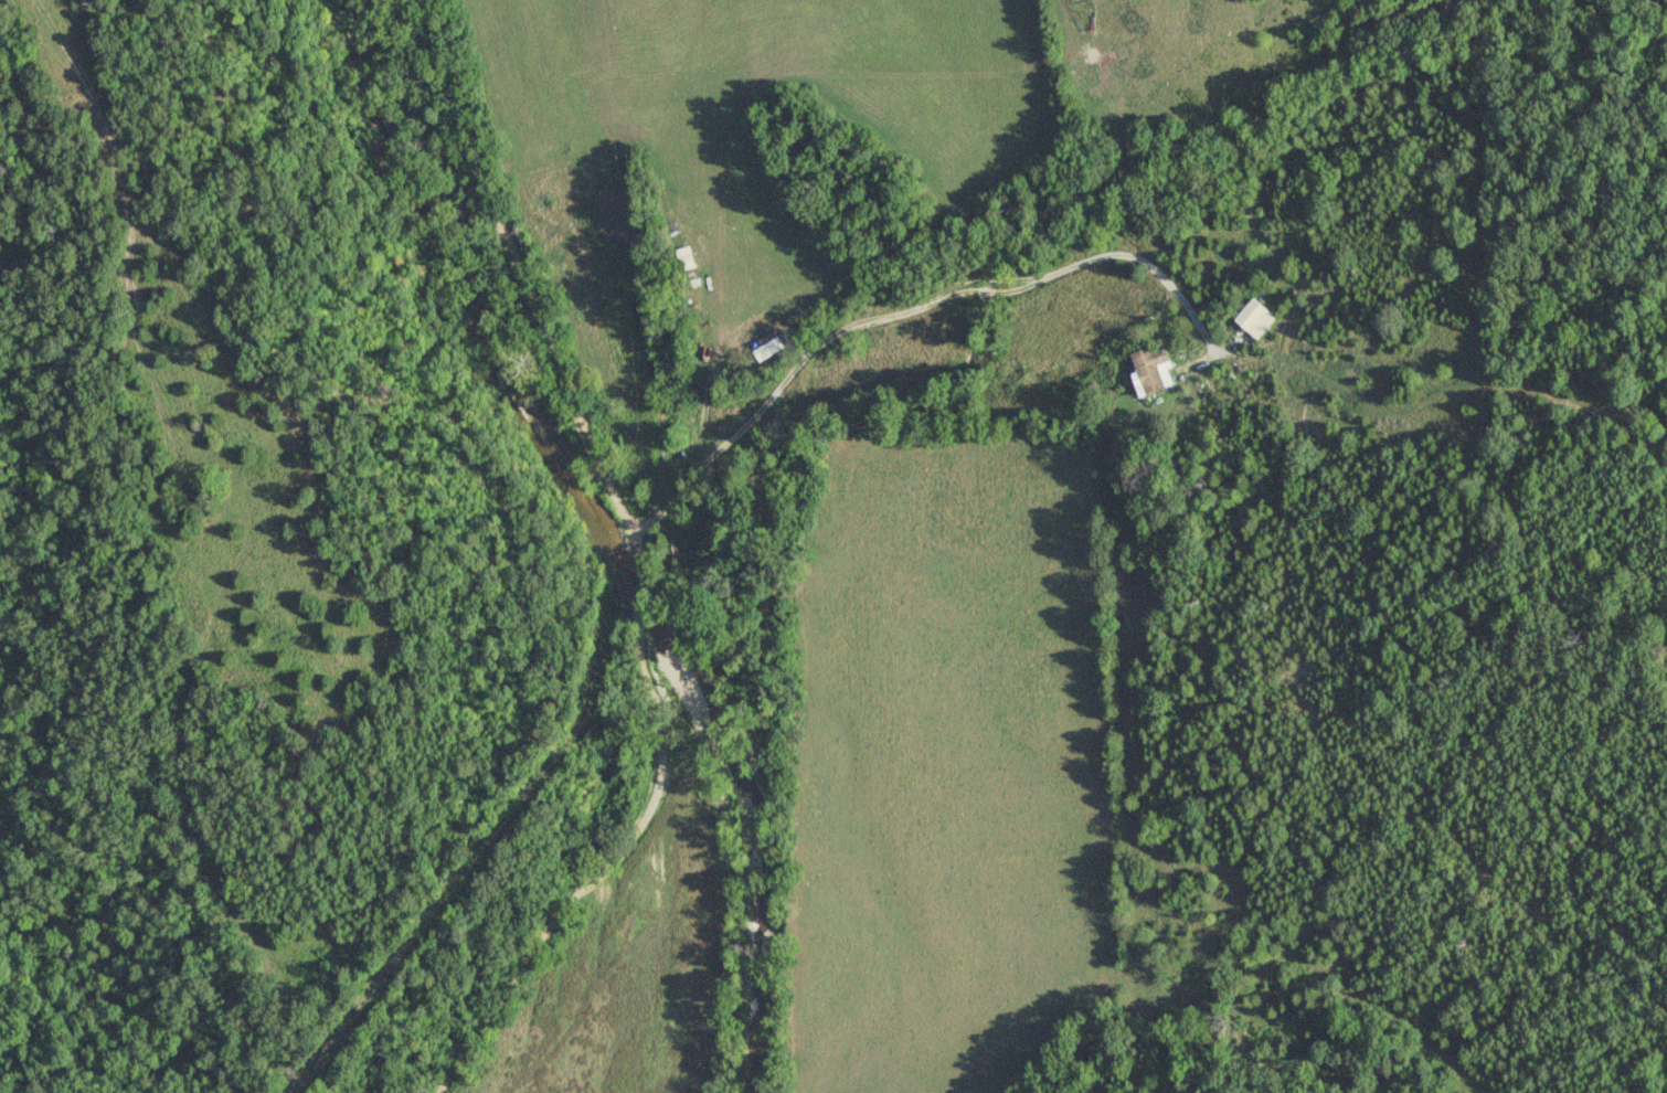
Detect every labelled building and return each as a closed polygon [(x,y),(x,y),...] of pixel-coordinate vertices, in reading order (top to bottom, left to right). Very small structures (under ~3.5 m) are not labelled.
[(1256,340),(1276,319),(1254,298),(1234,320),(1256,340)] [(1129,355),(1142,396),(1173,387),(1168,370),(1173,368),(1167,348),(1153,353),(1152,348),(1129,355)]
